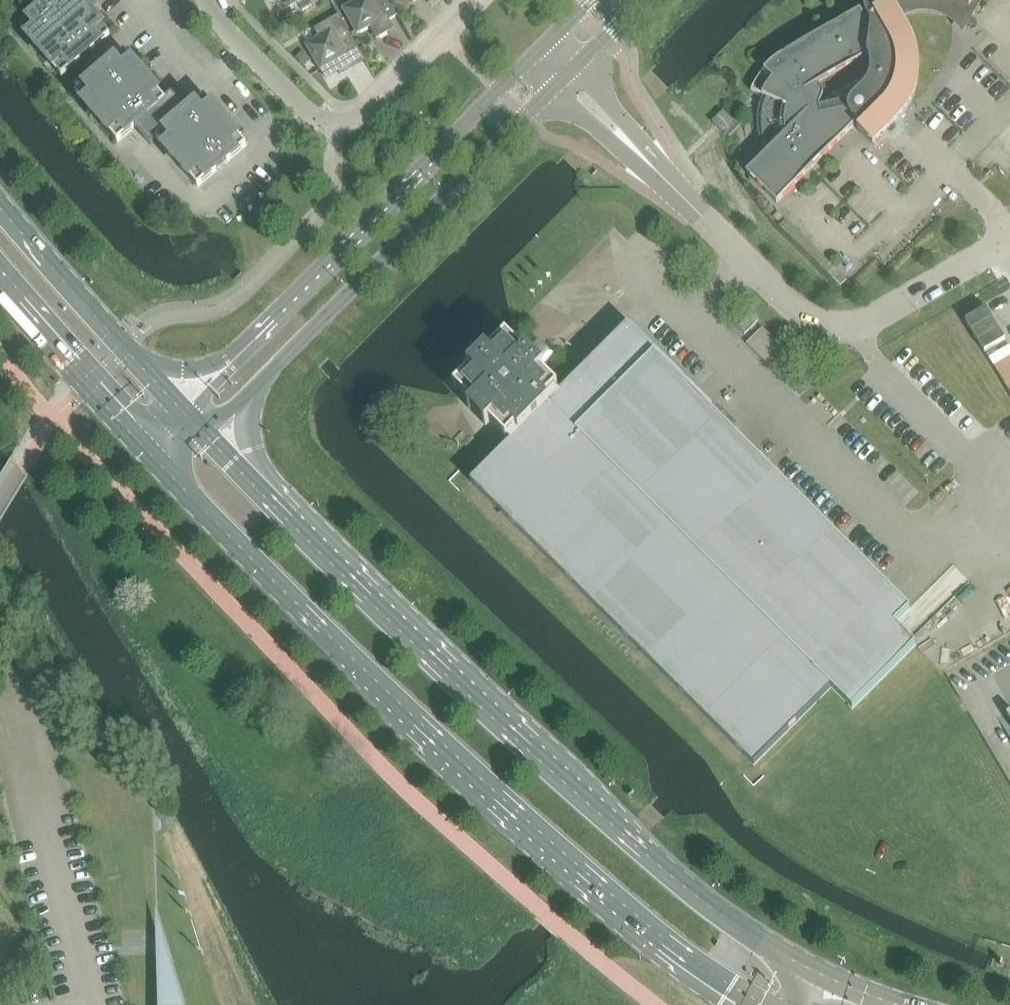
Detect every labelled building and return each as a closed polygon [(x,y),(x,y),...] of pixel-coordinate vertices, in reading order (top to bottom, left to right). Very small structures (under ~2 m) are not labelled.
[(42,52),(90,10),(81,0),(53,0),(21,27),(42,52)] [(298,2),(302,9),(312,4),(310,0),(301,0),(298,1),(298,2)] [(344,8),(358,33),(370,26),(377,38),(390,31),(387,26),(391,24),(389,19),(397,15),(389,0),(357,0),(357,1),(344,8)] [(765,139),(766,144),(768,148),(769,150),(747,172),(777,203),(857,122),(861,126),(858,130),(874,145),(898,120),(902,115),(906,110),(909,105),(912,100),(914,94),(916,88),(918,82),(918,76),(919,70),(919,63),(918,57),(917,51),(915,45),(913,39),(911,34),(908,28),(902,19),(901,16),(904,15),(908,13),(912,12),(916,11),(920,11),(924,10),(928,10),(932,11),(936,12),(940,13),(943,14),(945,15),(952,12),(953,13),(954,14),(955,15),(957,15),(958,15),(959,14),(960,14),(962,13),(962,12),(963,10),(963,9),(970,6),(976,0),(877,0),(879,4),(881,8),(874,12),(872,8),(872,7),(871,7),(870,6),(868,6),(867,6),(866,7),(865,8),(865,9),(864,10),(864,11),(865,12),(867,16),(865,17),(861,10),(786,53),(781,56),(777,59),(773,62),(770,65),(766,68),(763,72),(760,76),(757,80),(754,85),(752,89),(752,90),(767,97),(765,101),(764,105),(763,109),(762,114),(762,118),(762,122),(762,127),(762,131),(763,135),(765,139)] [(90,10),(42,52),(62,76),(111,34),(90,10)] [(307,45),(326,78),(339,71),(341,74),(366,60),(339,15),(316,28),(321,37),(307,45)] [(97,117),(146,76),(125,51),(77,93),(97,117)] [(303,51),(296,57),(305,66),(312,60),(303,51)] [(146,76),(97,117),(118,141),(167,100),(146,76)] [(167,100),(136,126),(151,144),(158,138),(165,147),(178,162),(226,120),(213,105),(205,96),(196,104),(188,111),(173,93),(166,99),(167,100)] [(733,120),(724,111),(713,121),(722,131),(733,120)] [(226,120),(178,162),(198,186),(247,144),(226,120)] [(752,313),(737,328),(744,335),(759,320),(752,313)] [(503,513),(754,765),(831,688),(853,709),(917,645),(896,624),(911,609),(713,410),(716,408),(630,322),(561,391),(557,388),(558,387),(541,370),(545,366),(527,349),(524,352),(507,335),(455,387),(472,403),(468,407),(486,425),(489,421),(506,439),(507,438),(510,441),(471,481),(503,513)] [(763,327),(747,343),(775,371),(791,355),(763,327)]
